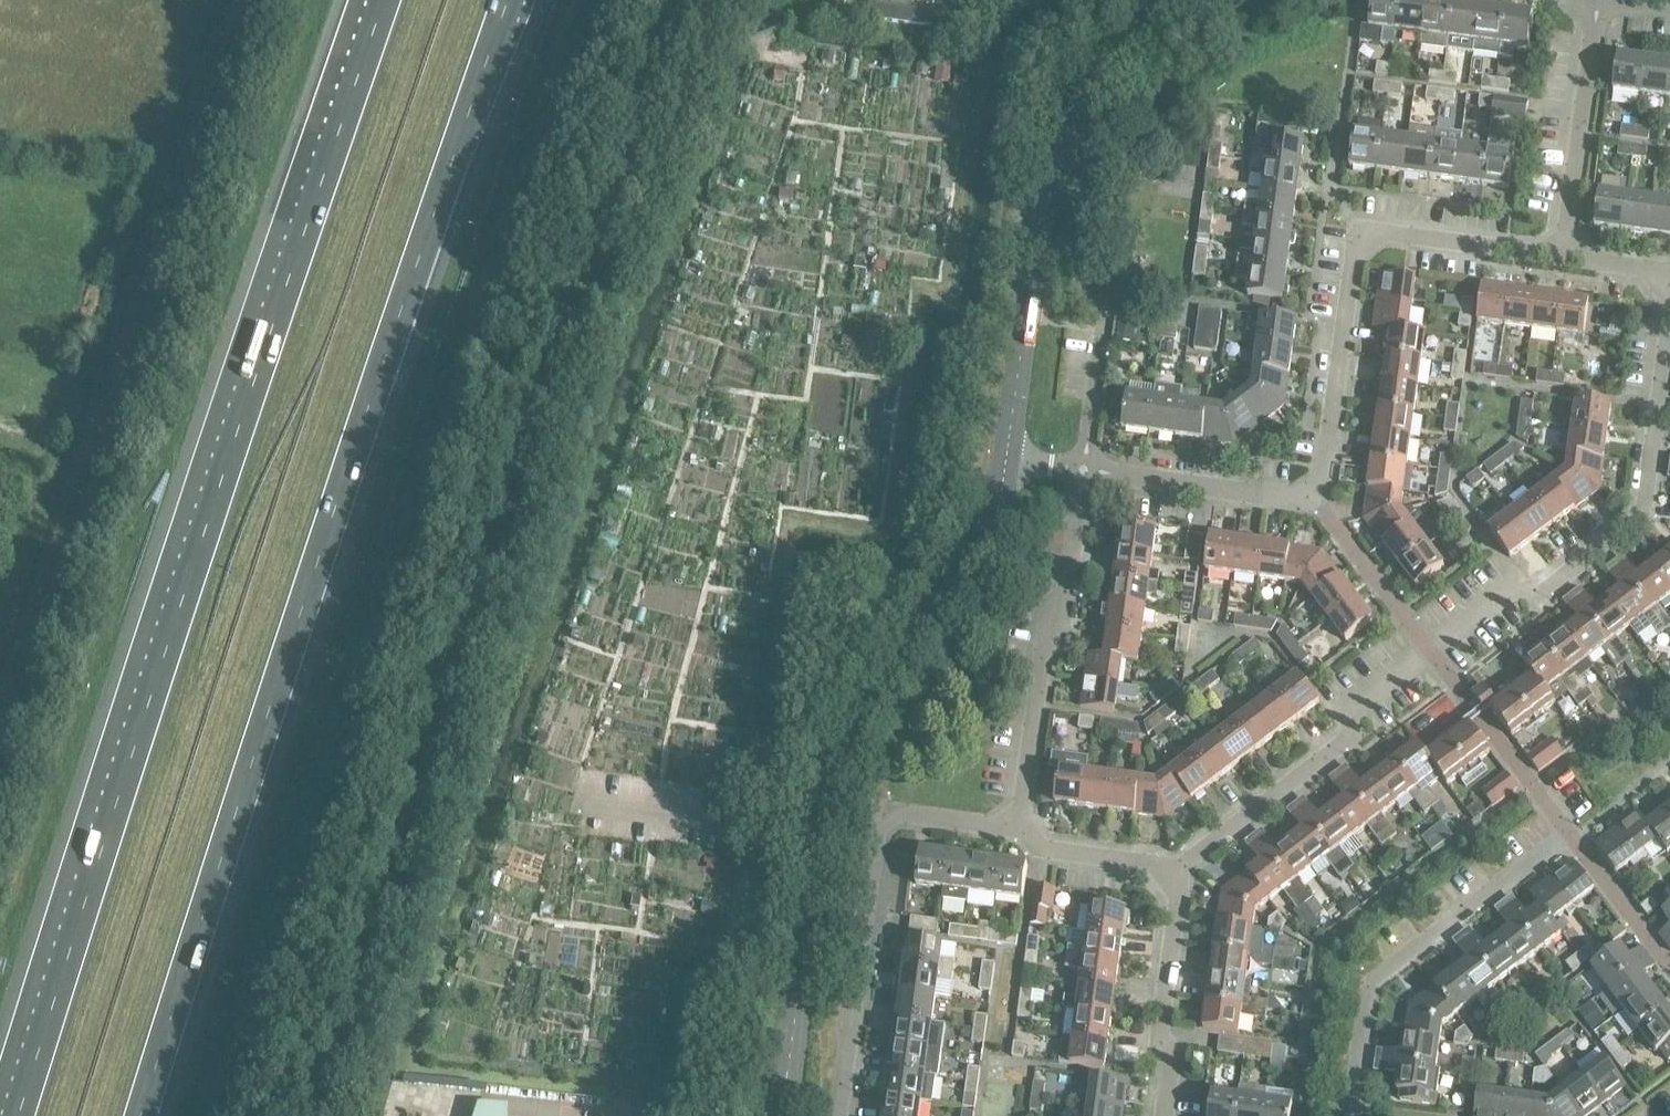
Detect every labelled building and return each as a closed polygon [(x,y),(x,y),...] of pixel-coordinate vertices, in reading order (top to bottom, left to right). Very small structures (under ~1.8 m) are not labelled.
[(870,10),(908,13),(910,0),(871,0),(870,10)] [(1384,28),(1382,44),(1394,46),(1396,30),(1401,0),(1373,0),(1369,26),(1384,28)] [(1423,34),(1428,0),(1401,0),(1396,30),(1423,34)] [(1423,34),(1421,45),(1447,48),(1449,37),(1454,3),(1432,0),(1428,0),(1423,34)] [(1449,37),(1475,41),(1480,7),(1454,3),(1449,37)] [(1480,7),(1475,41),(1474,52),(1500,56),(1506,10),(1480,7)] [(1533,14),(1506,10),(1500,56),(1500,58),(1513,59),(1515,46),(1528,48),(1533,14)] [(862,53),(853,52),(852,61),(861,62),(862,53)] [(821,62),(833,64),(835,55),(823,53),(821,62)] [(1645,59),(1618,56),(1614,90),(1641,94),(1645,59)] [(1667,97),(1669,76),(1669,63),(1645,59),(1641,94),(1667,97)] [(1376,74),(1390,76),(1392,65),(1378,63),(1376,74)] [(1406,66),(1392,65),(1390,76),(1404,78),(1406,66)] [(775,67),(775,68),(774,79),(774,82),(783,83),(784,67),(775,67)] [(936,67),(934,82),(948,84),(950,69),(936,67)] [(1429,81),(1443,83),(1444,72),(1430,70),(1429,81)] [(1458,74),(1444,72),(1443,83),(1457,85),(1458,74)] [(1481,88),(1495,90),(1497,79),(1483,77),(1481,88)] [(1495,90),(1509,92),(1511,81),(1497,79),(1495,90)] [(1374,92),(1388,94),(1389,83),(1375,81),(1374,92)] [(1403,84),(1389,83),(1388,94),(1401,96),(1403,84)] [(1426,99),(1440,101),(1442,90),(1428,88),(1426,99)] [(1456,92),(1442,90),(1440,101),(1454,103),(1456,92)] [(1493,109),(1494,97),(1480,95),(1479,108),(1493,109)] [(748,97),(746,106),(751,107),(755,103),(756,99),(748,97)] [(1529,102),(1494,97),(1493,109),(1492,116),(1526,121),(1529,102)] [(1270,137),(1267,163),(1301,167),(1305,141),(1299,140),(1301,122),(1259,116),(1257,136),(1270,137)] [(1636,127),(1622,125),(1621,136),(1634,138),(1636,127)] [(1650,129),(1636,127),(1634,138),(1648,140),(1650,129)] [(1436,131),(1435,143),(1430,177),(1456,181),(1461,146),(1462,134),(1436,131)] [(1350,166),(1377,170),(1382,136),(1355,132),(1350,166)] [(1408,139),(1382,136),(1377,170),(1404,173),(1408,139)] [(1435,143),(1408,139),(1404,173),(1430,177),(1435,143)] [(1212,142),(1210,155),(1221,157),(1223,143),(1212,142)] [(1618,155),(1632,157),(1633,145),(1620,143),(1618,155)] [(1633,145),(1632,157),(1646,158),(1647,147),(1633,145)] [(1456,181),(1482,184),(1487,150),(1461,146),(1456,181)] [(1514,154),(1487,150),(1482,184),(1510,188),(1514,154)] [(1219,171),(1221,157),(1210,155),(1208,169),(1219,171)] [(1297,194),(1298,191),(1302,190),(1304,181),(1300,178),(1301,167),(1267,163),(1252,161),(1250,174),(1265,176),(1263,189),(1297,194)] [(873,177),(882,178),(884,168),(875,166),(873,177)] [(797,176),(797,175),(788,174),(786,186),(796,187),(797,176)] [(940,190),(941,190),(950,191),(952,181),(950,181),(950,179),(941,178),(940,190)] [(1245,213),(1294,220),(1297,194),(1263,189),(1261,204),(1246,202),(1245,213)] [(792,202),(794,193),(780,190),(778,199),(792,202)] [(1595,226),(1622,230),(1626,196),(1599,192),(1595,226)] [(1205,194),(1203,208),(1214,209),(1216,196),(1205,194)] [(1622,230),(1649,234),(1653,199),(1626,196),(1622,230)] [(1653,199),(1649,234),(1669,237),(1669,202),(1653,199)] [(1212,223),(1214,209),(1203,208),(1201,222),(1212,223)] [(1258,228),(1256,242),(1290,246),(1291,245),(1295,244),(1297,233),(1292,231),(1294,220),(1245,213),(1243,226),(1258,228)] [(1239,255),(1238,266),(1287,273),(1290,246),(1256,242),(1254,257),(1239,255)] [(1197,247),(1196,261),(1207,262),(1209,248),(1197,247)] [(885,272),(887,260),(877,259),(876,260),(873,260),(871,268),(875,268),(875,271),(885,272)] [(1205,276),(1207,262),(1196,261),(1194,275),(1205,276)] [(1285,284),(1287,273),(1238,266),(1236,279),(1251,281),(1249,297),(1283,301),(1283,297),(1288,296),(1289,286),(1285,284)] [(1382,273),(1378,300),(1412,305),(1416,278),(1382,273)] [(1478,321),(1505,325),(1509,291),(1483,287),(1478,321)] [(1536,295),(1509,291),(1505,325),(1532,329),(1536,295)] [(1562,298),(1536,295),(1532,329),(1558,332),(1562,298)] [(1463,298),(1461,312),(1472,313),(1474,299),(1463,298)] [(1589,302),(1562,298),(1558,332),(1585,336),(1589,302)] [(1409,330),(1412,305),(1378,300),(1375,327),(1425,334),(1425,333),(1409,330)] [(1223,310),(1200,307),(1195,348),(1217,351),(1223,310)] [(1470,327),(1472,313),(1461,312),(1459,326),(1470,327)] [(1263,315),(1259,343),(1293,348),(1297,320),(1263,315)] [(1136,325),(1133,325),(1119,323),(1117,341),(1131,343),(1134,344),(1136,325)] [(1149,336),(1163,338),(1165,326),(1151,324),(1149,336)] [(1178,328),(1165,326),(1163,338),(1177,340),(1178,328)] [(1391,330),(1387,355),(1421,360),(1425,334),(1375,327),(1374,328),(1391,330)] [(1625,333),(1625,332),(1610,330),(1601,329),(1600,338),(1624,343),(1625,333)] [(851,338),(842,337),(841,346),(850,347),(851,338)] [(1259,343),(1255,370),(1289,374),(1293,348),(1259,343)] [(1456,351),(1454,364),(1465,366),(1467,352),(1456,351)] [(1418,386),(1421,360),(1387,355),(1384,382),(1418,386)] [(1463,380),(1465,366),(1454,364),(1452,378),(1463,380)] [(1484,375),(1498,377),(1499,365),(1486,364),(1484,375)] [(1513,367),(1499,365),(1498,377),(1512,379),(1513,367)] [(1255,370),(1253,386),(1285,405),(1289,374),(1255,370)] [(1537,382),(1550,384),(1552,373),(1538,371),(1537,382)] [(1566,375),(1552,373),(1550,384),(1564,386),(1566,375)] [(1384,382),(1380,408),(1414,412),(1418,386),(1384,382)] [(1156,384),(1155,398),(1151,432),(1175,436),(1179,401),(1181,402),(1182,388),(1156,384)] [(1260,424),(1285,405),(1253,386),(1239,397),(1260,424)] [(1123,429),(1151,432),(1155,398),(1128,394),(1123,429)] [(1239,397),(1225,408),(1234,444),(1260,424),(1239,397)] [(1577,399),(1573,426),(1591,429),(1595,402),(1577,399)] [(646,400),(642,412),(651,415),(655,403),(646,400)] [(1519,419),(1531,420),(1533,401),(1522,400),(1519,419)] [(1175,436),(1201,439),(1205,405),(1179,401),(1175,436)] [(1611,404),(1595,402),(1591,429),(1608,431),(1611,404)] [(1448,403),(1447,416),(1458,418),(1460,405),(1448,403)] [(884,412),(894,414),(895,406),(885,404),(884,412)] [(1225,408),(1205,405),(1201,439),(1234,444),(1225,408)] [(1380,408),(1376,434),(1410,439),(1414,412),(1380,408)] [(1456,432),(1458,418),(1447,416),(1445,431),(1456,432)] [(1519,419),(1518,431),(1529,433),(1531,420),(1519,419)] [(1573,426),(1570,453),(1604,458),(1608,431),(1591,429),(1573,426)] [(1529,433),(1518,431),(1517,437),(1528,443),(1529,433)] [(1407,465),(1410,439),(1376,434),(1373,461),(1407,465)] [(1514,443),(1505,449),(1512,458),(1524,449),(1514,443)] [(1500,467),(1512,458),(1505,449),(1493,458),(1500,467)] [(1570,453),(1567,470),(1599,488),(1604,458),(1570,453)] [(1441,455),(1439,469),(1451,470),(1453,456),(1441,455)] [(1491,474),(1500,467),(1493,458),(1484,465),(1491,474)] [(1373,461),(1369,487),(1403,492),(1407,465),(1373,461)] [(1439,469),(1437,483),(1449,484),(1451,470),(1439,469)] [(1478,470),(1467,478),(1474,487),(1485,479),(1478,470)] [(1572,509),(1599,488),(1567,470),(1548,484),(1572,509)] [(1448,493),(1449,484),(1437,483),(1436,496),(1448,493)] [(1548,484),(1531,497),(1552,525),(1572,509),(1548,484)] [(1401,509),(1403,492),(1369,487),(1365,519),(1401,509)] [(784,505),(794,505),(795,496),(784,495),(784,505)] [(1531,497),(1509,514),(1530,541),(1552,525),(1531,497)] [(1437,503),(1446,514),(1455,507),(1449,500),(1437,503)] [(1446,514),(1454,525),(1463,518),(1455,507),(1446,514)] [(672,508),(669,517),(679,520),(682,511),(672,508)] [(1412,523),(1401,509),(1365,519),(1384,544),(1412,523)] [(1510,557),(1530,541),(1509,514),(1489,529),(1510,557)] [(1472,529),(1463,518),(1454,525),(1463,536),(1472,529)] [(607,521),(603,532),(613,535),(617,524),(607,521)] [(1384,544),(1401,565),(1428,545),(1412,523),(1384,544)] [(1123,524),(1119,550),(1154,555),(1157,529),(1123,524)] [(1189,533),(1186,560),(1200,562),(1204,535),(1189,533)] [(1206,570),(1233,574),(1238,540),(1211,536),(1206,570)] [(1264,543),(1238,540),(1233,574),(1259,578),(1264,543)] [(1259,578),(1285,581),(1290,547),(1264,543),(1259,578)] [(1444,566),(1428,545),(1401,565),(1417,587),(1444,566)] [(1285,581),(1303,584),(1322,551),(1290,547),(1285,581)] [(1119,550),(1116,577),(1159,582),(1161,572),(1151,571),(1154,555),(1119,550)] [(1650,565),(1669,592),(1669,550),(1650,565)] [(1343,579),(1322,551),(1303,584),(1316,600),(1343,579)] [(1625,577),(1653,615),(1647,620),(1652,627),(1667,616),(1658,604),(1669,596),(1669,592),(1650,565),(1638,575),(1635,570),(1625,577)] [(588,579),(600,583),(604,571),(592,567),(588,579)] [(1187,573),(1185,586),(1197,587),(1199,574),(1187,573)] [(1157,595),(1159,582),(1116,577),(1112,603),(1146,608),(1148,594),(1157,595)] [(1620,588),(1607,598),(1629,627),(1630,626),(1638,638),(1653,627),(1652,627),(1647,620),(1653,615),(1625,577),(1617,583),(1620,588)] [(1316,600),(1332,621),(1359,600),(1343,579),(1316,600)] [(1195,602),(1197,587),(1185,586),(1183,601),(1195,602)] [(1604,652),(1610,659),(1625,648),(1616,637),(1629,627),(1607,598),(1596,607),(1593,602),(1583,609),(1611,647),(1604,652)] [(1374,620),(1359,600),(1332,621),(1346,641),(1374,620)] [(1143,634),(1146,608),(1112,603),(1108,629),(1143,634)] [(1578,620),(1566,630),(1587,658),(1601,648),(1604,652),(1611,647),(1583,609),(1575,616),(1578,620)] [(1201,610),(1199,621),(1213,623),(1215,612),(1201,610)] [(1235,626),(1252,629),(1254,617),(1237,615),(1235,626)] [(1667,616),(1652,627),(1653,627),(1659,635),(1669,627),(1669,620),(1667,616)] [(1278,621),(1254,617),(1252,629),(1272,632),(1278,621)] [(1278,635),(1291,652),(1300,645),(1284,624),(1278,635)] [(1180,625),(1178,639),(1190,640),(1191,627),(1180,625)] [(1108,629),(1105,656),(1105,657),(1123,658),(1123,660),(1139,662),(1143,634),(1108,629)] [(1566,630),(1544,647),(1569,680),(1560,685),(1567,694),(1569,693),(1573,698),(1588,687),(1581,678),(1595,668),(1587,658),(1566,630)] [(644,640),(631,636),(628,645),(641,650),(644,640)] [(1188,655),(1190,640),(1178,639),(1176,653),(1188,655)] [(1256,639),(1245,647),(1252,656),(1262,648),(1256,639)] [(1309,658),(1300,645),(1291,652),(1300,665),(1309,658)] [(1240,665),(1252,656),(1245,647),(1233,656),(1240,665)] [(1533,674),(1534,674),(1545,690),(1546,690),(1556,702),(1567,694),(1560,685),(1569,680),(1544,647),(1524,662),(1533,674)] [(1631,656),(1625,648),(1610,659),(1617,667),(1631,656)] [(1089,653),(1085,680),(1119,685),(1123,660),(1123,658),(1105,657),(1105,656),(1089,653)] [(1634,662),(1631,657),(1624,662),(1633,674),(1637,670),(1632,664),(1634,662)] [(1213,671),(1202,680),(1209,689),(1220,680),(1213,671)] [(1299,674),(1278,690),(1298,718),(1320,702),(1299,674)] [(1533,720),(1556,702),(1546,690),(1545,690),(1534,674),(1533,674),(1521,683),(1518,679),(1507,687),(1520,704),(1533,720)] [(1173,678),(1161,688),(1168,697),(1180,688),(1173,678)] [(1141,688),(1119,685),(1085,680),(1081,707),(1116,712),(1118,698),(1136,700),(1139,698),(1141,688)] [(1198,697),(1209,689),(1202,680),(1191,688),(1198,697)] [(1500,719),(1520,704),(1507,687),(1494,698),(1484,686),(1478,691),(1472,693),(1483,708),(1488,704),(1500,719)] [(1588,687),(1573,698),(1580,707),(1595,696),(1588,687)] [(1158,705),(1168,697),(1161,688),(1151,695),(1158,705)] [(1278,690),(1257,706),(1278,734),(1298,718),(1278,690)] [(1175,700),(1160,712),(1167,721),(1182,709),(1175,700)] [(1513,736),(1533,720),(1520,704),(1500,719),(1513,736)] [(1257,706),(1235,723),(1256,750),(1278,734),(1257,706)] [(1149,735),(1167,721),(1160,712),(1146,723),(1149,735)] [(1095,718),(1081,716),(1079,728),(1093,730),(1095,718)] [(1101,731),(1121,733),(1122,722),(1102,719),(1101,731)] [(1442,737),(1456,755),(1480,737),(1466,719),(1442,737)] [(1139,724),(1122,722),(1121,733),(1142,736),(1139,724)] [(1234,767),(1256,750),(1235,723),(1213,739),(1234,767)] [(1467,770),(1456,755),(1442,737),(1436,742),(1439,746),(1428,755),(1426,756),(1442,777),(1448,784),(1467,770)] [(1491,775),(1480,760),(1491,751),(1480,737),(1456,755),(1467,770),(1469,768),(1480,782),(1491,775)] [(1553,738),(1529,756),(1539,771),(1564,752),(1553,738)] [(1213,739),(1193,755),(1213,783),(1234,767),(1213,739)] [(1133,756),(1142,757),(1142,749),(1142,743),(1134,742),(1134,745),(1133,756)] [(1418,743),(1396,759),(1421,792),(1413,797),(1420,806),(1435,795),(1429,787),(1442,777),(1426,756),(1428,755),(1418,743)] [(1193,755),(1173,770),(1194,798),(1213,783),(1193,755)] [(1396,759),(1375,776),(1396,803),(1410,793),(1413,797),(1421,792),(1396,759)] [(1060,768),(1056,803),(1083,806),(1088,772),(1060,768)] [(1173,770),(1157,782),(1167,818),(1194,798),(1173,770)] [(1083,806),(1110,810),(1115,776),(1088,772),(1083,806)] [(1507,772),(1483,791),(1493,805),(1518,787),(1507,772)] [(1110,810),(1138,814),(1142,780),(1115,776),(1110,810)] [(1351,787),(1378,824),(1371,829),(1377,837),(1392,826),(1383,814),(1396,803),(1375,776),(1363,785),(1360,780),(1351,787)] [(1157,782),(1142,780),(1138,814),(1167,818),(1157,782)] [(1345,798),(1333,808),(1354,836),(1368,825),(1371,829),(1378,824),(1351,787),(1342,794),(1345,798)] [(1440,802),(1435,795),(1420,806),(1425,813),(1440,802)] [(1441,801),(1440,802),(1432,808),(1440,819),(1450,812),(1441,801)] [(1475,820),(1486,811),(1479,801),(1467,810),(1475,820)] [(1317,812),(1308,819),(1336,856),(1329,862),(1333,867),(1334,869),(1349,858),(1340,846),(1354,836),(1333,808),(1321,817),(1317,812)] [(1669,808),(1648,824),(1659,840),(1668,853),(1669,851),(1669,810),(1669,808)] [(1617,827),(1639,856),(1642,860),(1649,855),(1646,850),(1659,840),(1648,824),(1638,811),(1617,827)] [(1333,867),(1329,862),(1336,856),(1308,819),(1299,826),(1303,830),(1291,839),(1312,868),(1319,878),(1333,867)] [(1398,834),(1392,826),(1377,837),(1383,845),(1398,834)] [(1639,856),(1617,827),(1595,844),(1617,872),(1631,861),(1634,866),(1642,860),(1639,856)] [(1286,894),(1292,901),(1307,890),(1298,878),(1312,868),(1291,839),(1279,848),(1275,844),(1266,851),(1294,888),(1286,894)] [(944,888),(949,853),(922,850),(917,884),(944,888)] [(1260,862),(1248,871),(1270,900),(1283,890),(1286,894),(1294,888),(1266,851),(1257,858),(1260,862)] [(968,903),(970,891),(975,857),(949,853),(944,888),(942,900),(968,903)] [(708,854),(707,861),(718,863),(719,855),(718,855),(708,854)] [(1001,861),(975,857),(970,891),(997,895),(1001,861)] [(1349,858),(1334,869),(1341,877),(1356,866),(1349,858)] [(1573,860),(1552,876),(1574,904),(1577,909),(1584,904),(1581,899),(1595,888),(1573,860)] [(1028,864),(1001,861),(997,895),(1024,899),(1028,864)] [(1256,910),(1270,900),(1248,871),(1223,891),(1256,910)] [(1577,909),(1574,904),(1552,876),(1530,893),(1540,906),(1540,905),(1552,921),(1553,920),(1566,910),(1569,915),(1577,909)] [(1338,904),(1352,893),(1344,882),(1330,892),(1338,904)] [(1046,926),(1048,912),(1053,913),(1056,889),(1037,886),(1031,924),(1046,926)] [(1292,901),(1299,909),(1313,898),(1307,890),(1292,901)] [(1254,927),(1256,910),(1223,891),(1218,923),(1254,927)] [(631,907),(632,907),(639,908),(641,897),(632,896),(631,907)] [(1653,896),(1641,905),(1648,914),(1660,906),(1653,896)] [(702,901),(700,913),(711,915),(713,915),(715,903),(713,903),(702,901)] [(1078,930),(1089,931),(1123,935),(1125,925),(1129,924),(1131,913),(1127,911),(1127,909),(1093,905),(1092,908),(1081,906),(1078,930)] [(1563,933),(1553,920),(1552,921),(1540,905),(1540,906),(1528,915),(1525,910),(1516,917),(1541,949),(1563,933)] [(550,908),(542,907),(541,915),(549,916),(550,908)] [(1279,912),(1270,918),(1285,928),(1287,923),(1279,912)] [(1323,926),(1317,918),(1314,915),(1303,924),(1312,935),(1323,926)] [(911,931),(938,935),(939,920),(913,916),(911,931)] [(1510,928),(1498,937),(1520,965),(1541,949),(1516,917),(1507,923),(1510,928)] [(1285,928),(1270,918),(1269,919),(1268,931),(1282,933),(1285,928)] [(1620,921),(1609,930),(1616,939),(1627,930),(1620,921)] [(1254,964),(1264,965),(1266,946),(1251,944),(1254,927),(1218,923),(1215,949),(1255,954),(1254,964)] [(950,936),(964,938),(966,927),(952,925),(950,936)] [(1667,942),(1669,940),(1669,926),(1660,934),(1667,942)] [(979,929),(966,927),(964,938),(978,940),(979,929)] [(1070,944),(1068,955),(1120,962),(1123,935),(1089,931),(1087,946),(1070,944)] [(1005,932),(1003,944),(1017,946),(1019,934),(1005,932)] [(1030,936),(1028,949),(1039,951),(1041,938),(1030,936)] [(1482,942),(1473,949),(1498,982),(1520,965),(1498,937),(1486,947),(1482,942)] [(910,938),(906,966),(953,972),(955,960),(942,958),(944,942),(910,938)] [(1609,987),(1628,972),(1649,956),(1643,947),(1630,957),(1620,944),(1592,966),(1609,987)] [(1588,945),(1577,954),(1584,963),(1595,954),(1588,945)] [(1264,965),(1274,966),(1276,948),(1266,946),(1264,965)] [(1028,949),(1026,964),(1037,965),(1039,951),(1028,949)] [(1211,975),(1247,980),(1249,963),(1254,964),(1255,954),(1215,949),(1211,975)] [(1456,969),(1459,974),(1477,998),(1498,982),(1473,949),(1465,956),(1468,960),(1456,969)] [(1573,971),(1584,963),(1577,954),(1566,962),(1573,971)] [(1084,970),(1082,985),(1116,990),(1120,962),(1068,955),(1066,967),(1084,970)] [(533,966),(534,957),(525,956),(524,965),(533,966)] [(1656,965),(1649,956),(1628,972),(1609,987),(1626,1010),(1654,988),(1644,974),(1656,965)] [(984,962),(982,976),(993,978),(995,963),(984,962)] [(952,985),(953,972),(906,966),(902,992),(936,996),(938,983),(952,985)] [(1456,969),(1435,985),(1456,1013),(1477,998),(1459,974),(1456,969)] [(1247,1016),(1257,1018),(1259,999),(1244,997),(1247,980),(1211,975),(1208,1002),(1248,1007),(1247,1016)] [(992,991),(993,978),(982,976),(980,989),(992,991)] [(1547,978),(1536,986),(1543,996),(1554,987),(1547,978)] [(1112,1017),(1116,990),(1082,985),(1080,997),(1065,994),(1063,1010),(1078,1012),(1112,1017)] [(1435,985),(1409,1004),(1443,1024),(1456,1013),(1435,985)] [(1532,1004),(1543,996),(1536,986),(1525,995),(1532,1004)] [(1654,988),(1626,1010),(1642,1031),(1669,1009),(1669,1008),(1654,988)] [(1023,989),(1021,1004),(1032,1005),(1034,990),(1023,989)] [(933,1022),(936,996),(902,992),(899,1018),(933,1022)] [(1267,1019),(1269,1001),(1259,999),(1257,1018),(1267,1019)] [(663,1012),(664,1001),(654,1000),(653,1011),(663,1012)] [(1578,1010),(1593,1030),(1605,1021),(1590,1001),(1578,1010)] [(1204,1029),(1222,1031),(1239,1033),(1242,1016),(1247,1016),(1248,1007),(1208,1002),(1204,1029)] [(1030,1018),(1032,1005),(1021,1004),(1019,1016),(1030,1018)] [(1440,1042),(1443,1024),(1409,1004),(1404,1037),(1440,1042)] [(1642,1031),(1658,1051),(1661,1048),(1669,1059),(1669,1009),(1642,1031)] [(1505,1010),(1493,1019),(1500,1028),(1512,1019),(1505,1010)] [(1078,1012),(1074,1038),(1109,1043),(1112,1017),(1078,1012)] [(977,1014),(975,1028),(986,1030),(988,1016),(977,1014)] [(433,1029),(445,1033),(449,1022),(437,1018),(433,1029)] [(943,1024),(933,1022),(899,1018),(895,1044),(942,1051),(946,1024),(943,1024)] [(1490,1036),(1500,1028),(1493,1019),(1483,1027),(1490,1036)] [(1456,1036),(1459,1038),(1470,1044),(1474,1037),(1465,1027),(1456,1034),(1456,1036)] [(985,1043),(986,1030),(975,1028),(973,1042),(985,1043)] [(1569,1030),(1558,1039),(1565,1048),(1576,1040),(1569,1030)] [(1602,1042),(1611,1054),(1620,1047),(1612,1035),(1602,1042)] [(1468,1046),(1470,1044),(1459,1038),(1456,1036),(1454,1045),(1468,1046)] [(1397,1050),(1395,1062),(1436,1068),(1437,1067),(1440,1042),(1404,1037),(1402,1051),(1397,1050)] [(1105,1069),(1109,1043),(1074,1038),(1071,1064),(1105,1069)] [(1218,1052),(1246,1055),(1248,1041),(1221,1038),(1218,1052)] [(1553,1056),(1565,1048),(1558,1039),(1547,1047),(1553,1056)] [(1015,1042),(1013,1056),(1025,1058),(1027,1044),(1015,1042)] [(895,1044),(891,1071),(936,1077),(939,1077),(942,1051),(895,1044)] [(1274,1044),(1272,1056),(1287,1058),(1288,1046),(1274,1044)] [(1629,1058),(1620,1047),(1611,1054),(1620,1065),(1629,1058)] [(1497,1060),(1511,1062),(1512,1051),(1498,1049),(1497,1060)] [(1526,1052),(1512,1051),(1511,1062),(1524,1064),(1526,1052)] [(1194,1065),(1205,1066),(1206,1056),(1195,1054),(1194,1065)] [(1463,1058),(1462,1072),(1474,1073),(1476,1059),(1463,1058)] [(1606,1058),(1584,1074),(1606,1103),(1628,1086),(1606,1058)] [(1436,1068),(1395,1062),(1394,1073),(1399,1074),(1397,1089),(1402,1090),(1400,1099),(1436,1104),(1441,1068),(1437,1067),(1436,1068)] [(970,1067),(968,1081),(979,1083),(981,1068),(970,1067)] [(1546,1067),(1542,1071),(1545,1085),(1554,1078),(1546,1067)] [(1535,1083),(1545,1085),(1542,1071),(1536,1070),(1535,1083)] [(891,1071),(888,1098),(922,1102),(933,1104),(936,1077),(891,1071)] [(1472,1087),(1474,1073),(1462,1072),(1461,1086),(1472,1087)] [(1564,1090),(1584,1115),(1588,1115),(1606,1103),(1584,1074),(1564,1090)] [(1093,1076),(1090,1104),(1124,1108),(1127,1081),(1093,1076)] [(976,1109),(979,1083),(968,1081),(964,1108),(976,1109)] [(1035,1082),(1033,1096),(1044,1098),(1046,1083),(1035,1082)] [(1266,1100),(1268,1089),(1241,1086),(1239,1096),(1240,1096),(1237,1115),(1264,1115),(1266,1100)] [(1550,1100),(1554,1115),(1584,1115),(1564,1090),(1550,1100)] [(1506,1094),(1480,1091),(1476,1115),(1504,1115),(1506,1094)] [(1240,1096),(1239,1096),(1213,1092),(1213,1093),(1205,1092),(1202,1114),(1210,1115),(1237,1115),(1240,1096)] [(1506,1094),(1504,1115),(1530,1115),(1532,1098),(1506,1094)] [(1043,1111),(1044,1098),(1033,1096),(1031,1110),(1043,1111)] [(885,1115),(920,1115),(922,1102),(888,1098),(885,1115)] [(1550,1100),(1532,1098),(1530,1115),(1554,1115),(1550,1100)] [(1266,1100),(1264,1115),(1292,1115),(1294,1103),(1266,1100)] [(1088,1115),(1123,1115),(1124,1108),(1090,1104),(1088,1115)]
